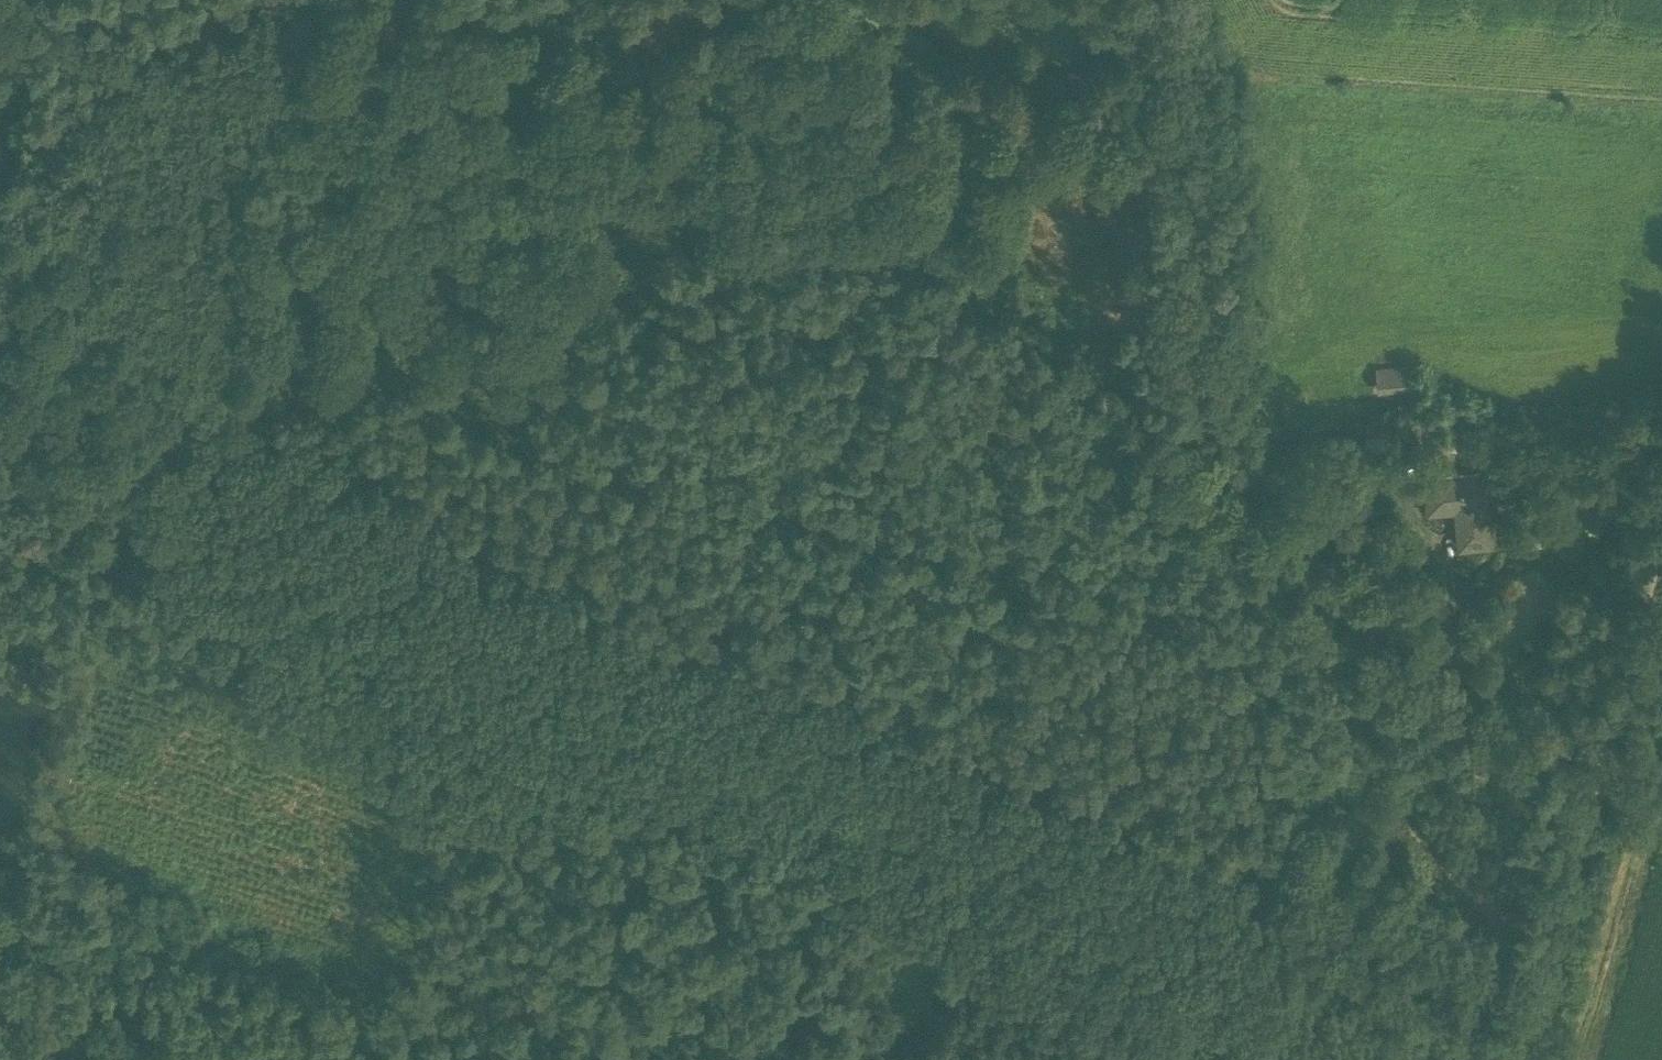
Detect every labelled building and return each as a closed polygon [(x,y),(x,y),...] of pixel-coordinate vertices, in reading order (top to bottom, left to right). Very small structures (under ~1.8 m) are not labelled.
[(1413,363),(1376,366),(1378,390),(1415,386),(1413,363)] [(1429,510),(1457,508),(1461,546),(1491,543),(1485,474),(1441,478),(1441,475),(1428,477),(1428,479),(1426,479),(1429,510)]
